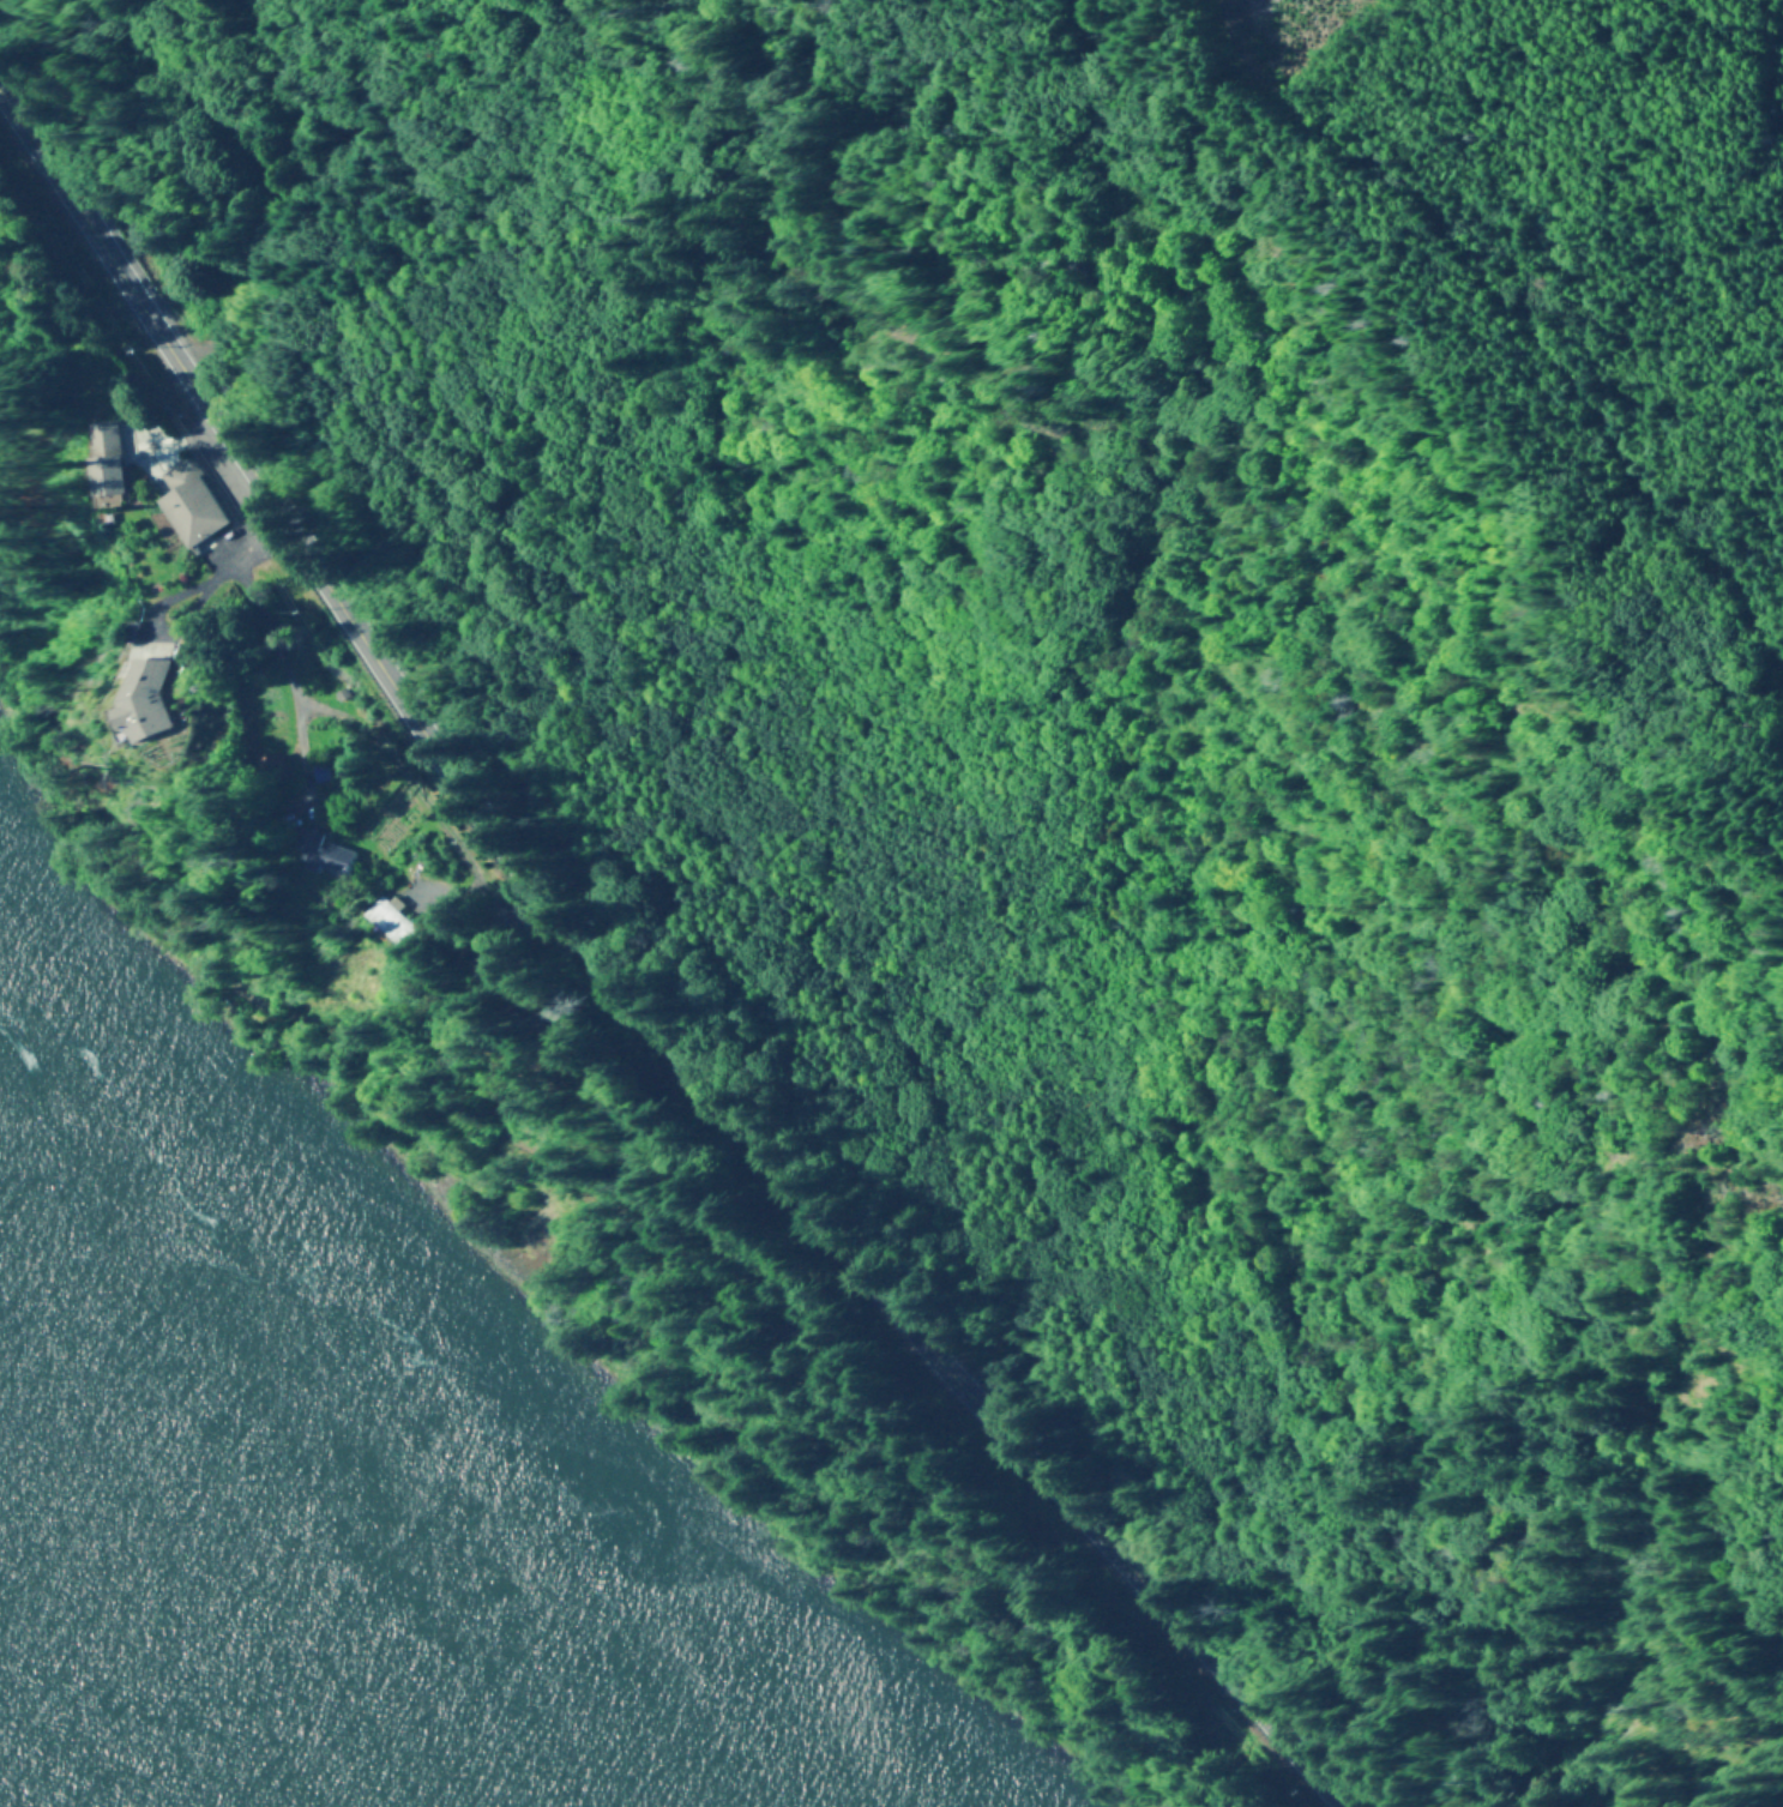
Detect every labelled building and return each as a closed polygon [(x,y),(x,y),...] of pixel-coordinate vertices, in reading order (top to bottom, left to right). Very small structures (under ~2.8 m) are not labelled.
[(131,498),(124,425),(96,427),(103,501),(131,498)] [(162,476),(174,495),(162,503),(190,550),(233,524),(192,458),(162,476)] [(188,656),(156,655),(155,696),(175,740),(207,726),(187,681),(188,656)] [(352,876),(359,850),(327,841),(329,834),(305,827),(295,859),(352,876)] [(406,943),(421,927),(386,896),(372,913),(406,943)]
